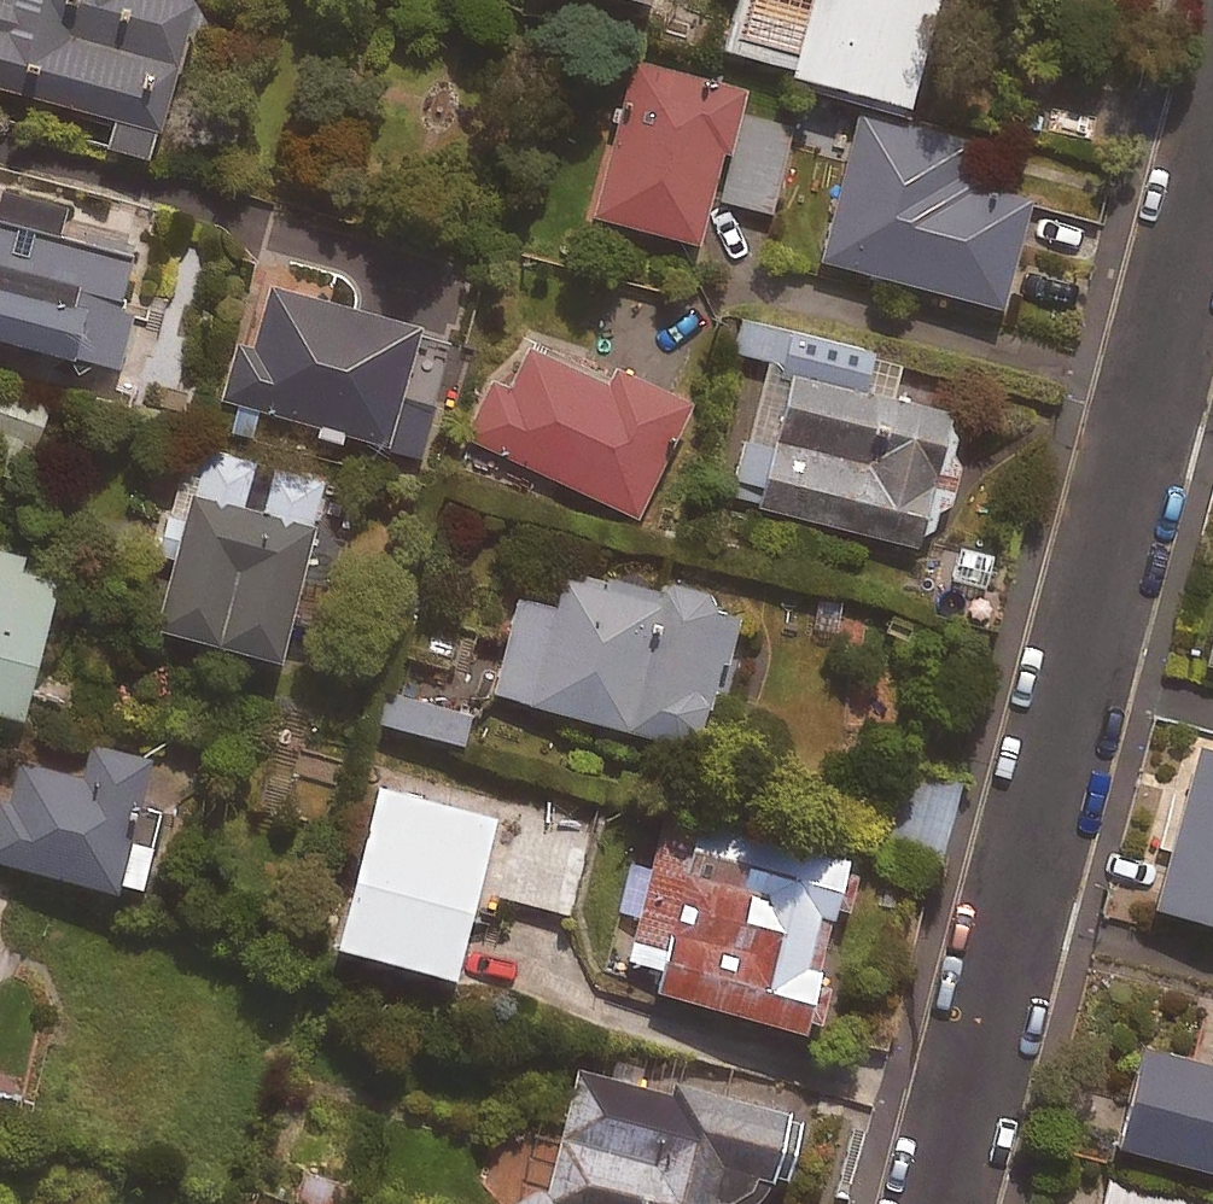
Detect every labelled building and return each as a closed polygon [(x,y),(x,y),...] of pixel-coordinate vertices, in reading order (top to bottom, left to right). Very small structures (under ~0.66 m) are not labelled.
[(116,109),(109,137),(153,148),(188,14),(202,9),(213,0),(0,0),(0,79),(116,109)] [(796,65),(913,96),(938,0),(813,0),(796,65)] [(747,83),(633,54),(594,211),(701,237),(711,195),(772,211),(793,125),(740,112),(747,83)] [(973,136),(862,107),(824,252),(1005,299),(1033,189),(964,171),(973,136)] [(119,361),(136,303),(120,299),(142,222),(4,182),(0,194),(0,326),(119,361)] [(317,417),(316,425),(346,433),(348,425),(391,436),(422,313),(268,273),(250,342),(239,339),(225,394),(317,417)] [(957,424),(963,400),(894,383),(903,347),(750,310),(739,354),(768,361),(735,496),(928,543),(933,523),(949,500),(959,473),(957,424)] [(604,370),(528,336),(509,378),(496,372),(469,433),(640,511),(696,387),(613,350),(604,370)] [(7,474),(22,440),(36,446),(51,413),(0,391),(0,474),(7,474)] [(326,476),(203,445),(160,619),(283,650),(326,476)] [(1001,543),(959,534),(951,576),(993,585),(1001,543)] [(58,573),(25,564),(29,549),(0,542),(0,701),(25,707),(58,573)] [(494,689),(701,739),(720,659),(731,662),(746,602),(569,559),(559,603),(517,593),(494,689)] [(472,709),(392,693),(385,723),(465,740),(472,709)] [(92,740),(85,773),(22,760),(0,799),(0,854),(143,886),(153,838),(133,833),(150,753),(92,740)] [(1194,741),(1148,902),(1212,920),(1212,747),(1194,741)] [(966,784),(913,768),(886,860),(939,875),(966,784)] [(498,815),(381,783),(340,933),(457,965),(498,815)] [(659,985),(810,1020),(813,1010),(827,1013),(836,976),(821,973),(849,852),(665,810),(645,894),(630,891),(616,953),(664,964),(659,985)] [(1210,1063),(1133,1043),(1107,1140),(1212,1169),(1212,1053),(1210,1063)] [(758,1198),(770,1182),(774,1168),(793,1172),(807,1109),(576,1056),(545,1187),(534,1185),(520,1191),(513,1203),(745,1203),(758,1198)] [(1104,1182),(1098,1203),(1188,1203),(1104,1182)]
